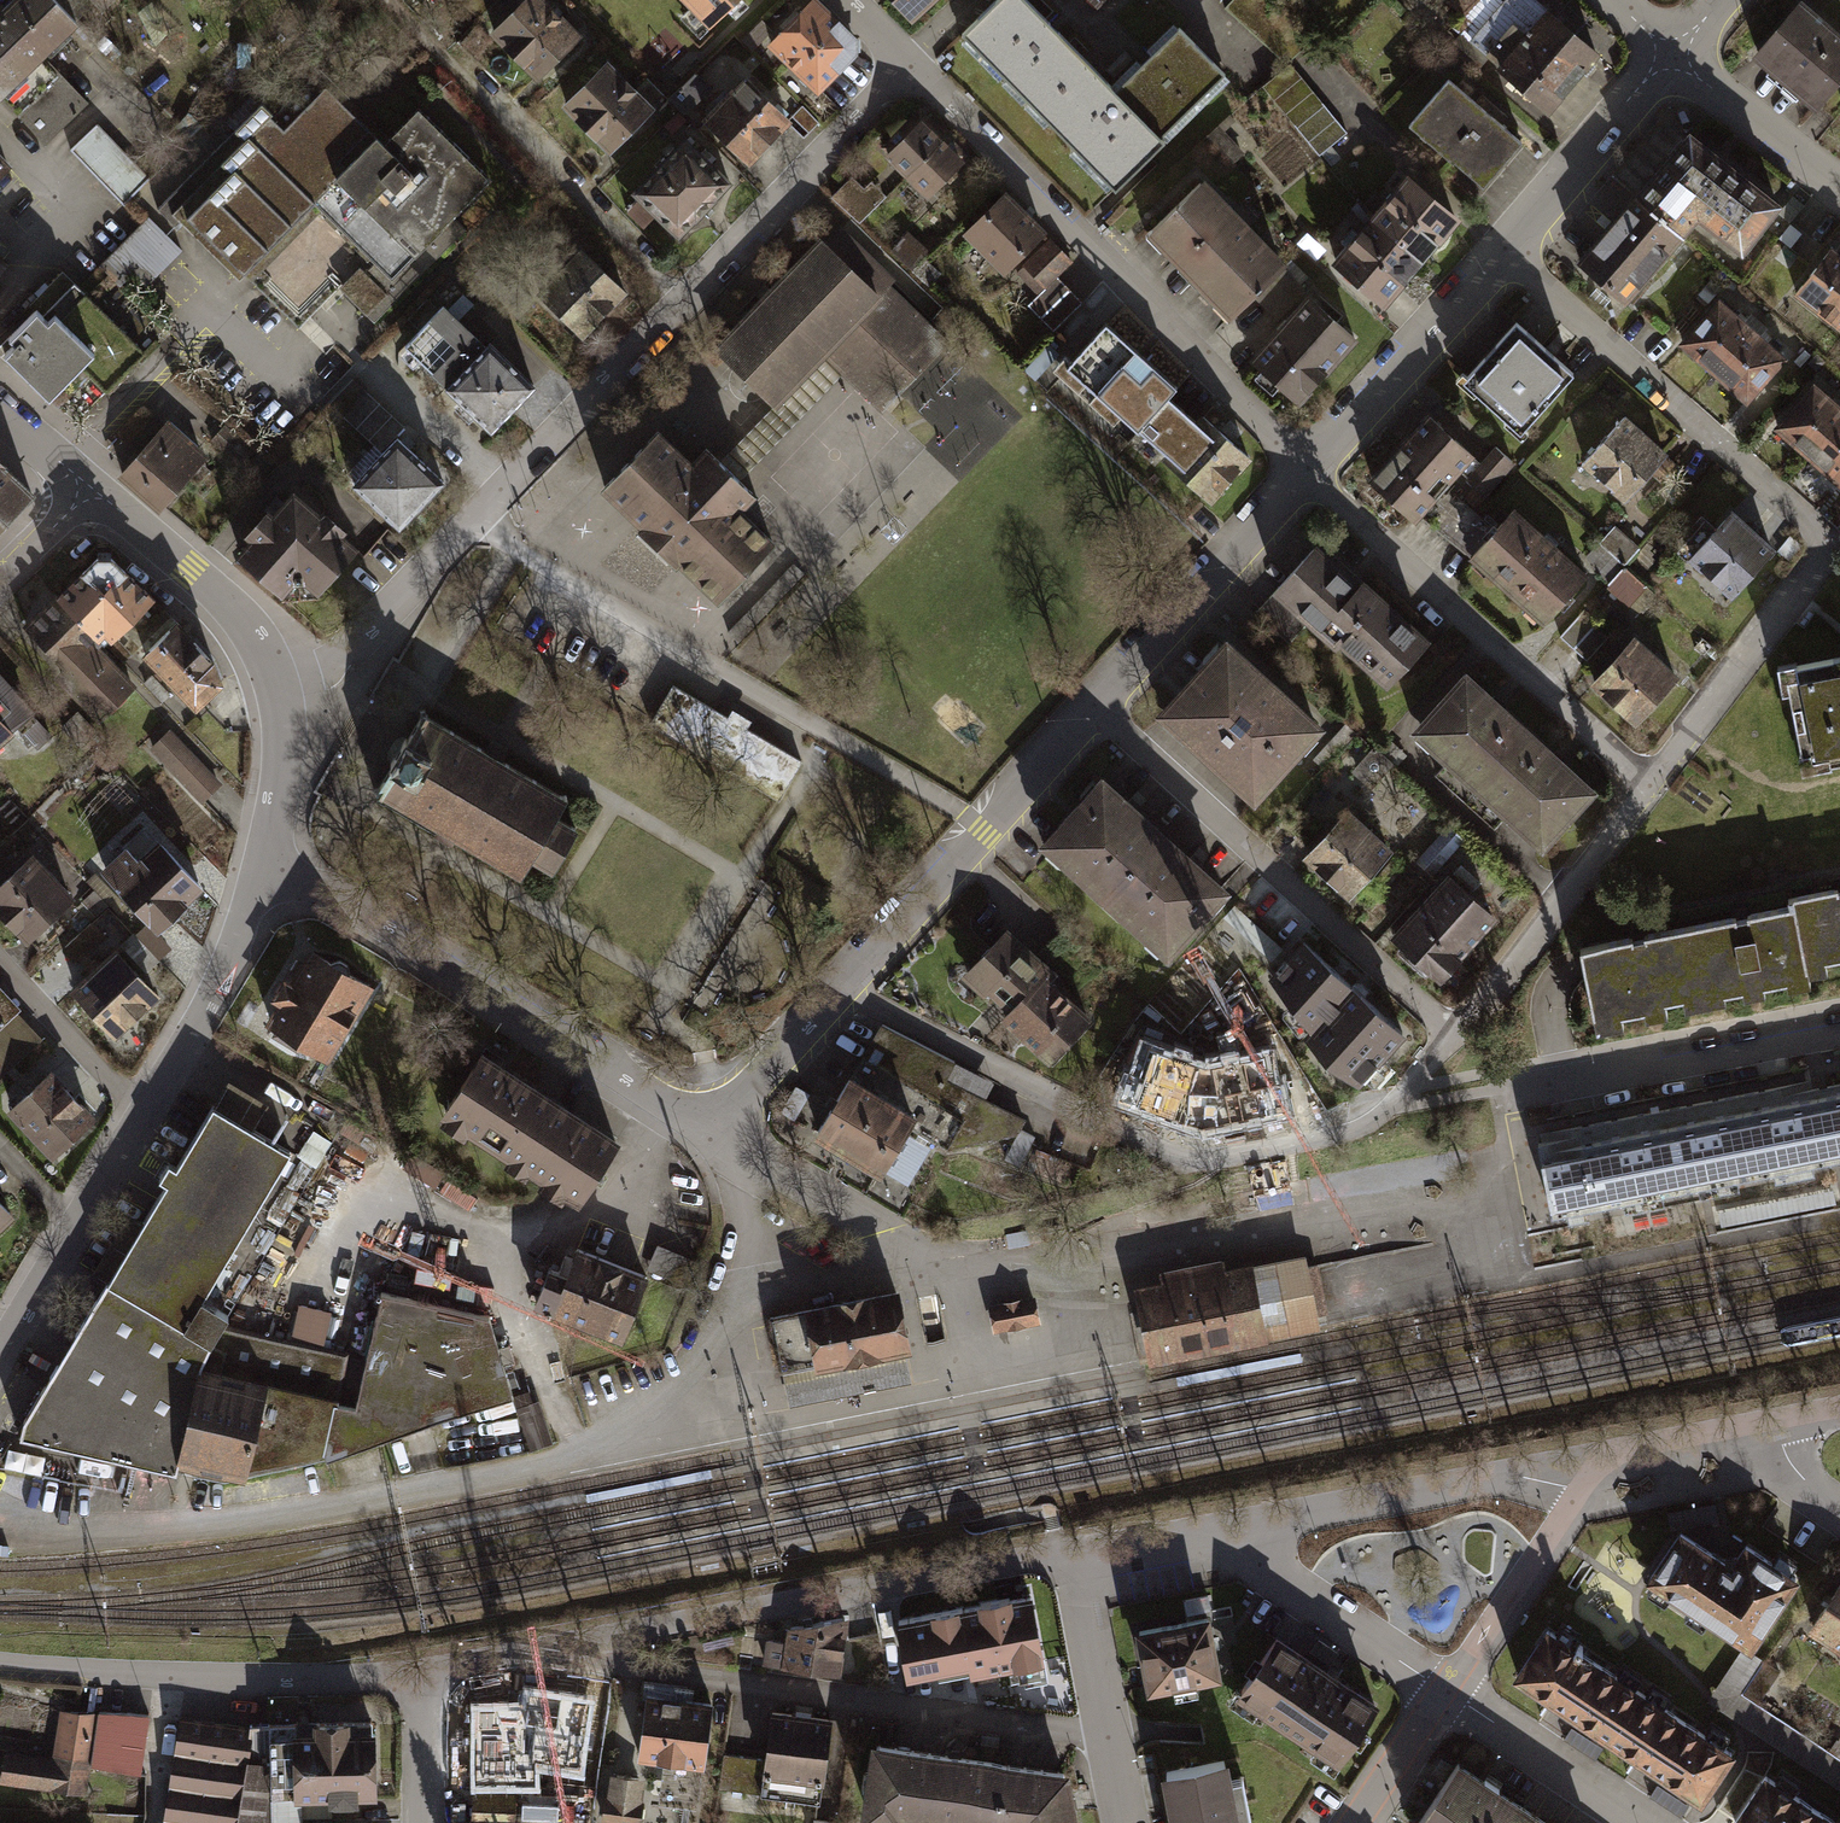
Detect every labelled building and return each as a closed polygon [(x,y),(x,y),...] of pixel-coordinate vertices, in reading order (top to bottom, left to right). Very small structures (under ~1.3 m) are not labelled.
[(0,14),(0,97),(46,143),(88,102),(41,54),(76,20),(56,0),(14,0),(0,14)] [(537,76),(578,36),(542,0),(528,0),(495,32),(537,76)] [(711,21),(733,0),(690,0),(711,21)] [(814,0),(772,45),(818,90),(854,52),(854,39),(814,0)] [(913,18),(933,0),(896,0),(913,18)] [(1039,112),(1089,64),(1027,0),(997,0),(962,34),(1039,112)] [(1548,110),(1597,54),(1534,0),(1506,0),(1470,42),(1461,34),(1449,48),(1476,72),(1488,58),(1548,110)] [(1449,3),(1462,16),(1478,0),(1452,0),(1449,3)] [(1799,7),(1756,57),(1814,107),(1839,77),(1839,43),(1799,7)] [(742,40),(753,51),(773,30),(762,19),(742,40)] [(1115,90),(1161,137),(1225,73),(1179,27),(1115,90)] [(1319,155),(1347,132),(1290,63),(1287,65),(1262,86),(1319,155)] [(1039,112),(1115,189),(1165,141),(1161,137),(1115,90),(1089,64),(1039,112)] [(567,105),(610,149),(650,109),(607,66),(567,105)] [(241,124),(156,210),(177,230),(182,224),(239,280),(244,275),(270,249),(268,247),(315,200),(322,207),(317,213),(370,265),(343,293),(374,323),(467,230),(455,218),(493,180),(418,107),(389,136),(321,69),(274,116),(262,103),(241,124)] [(696,72),(669,99),(685,114),(712,86),(696,72)] [(706,119),(750,161),(788,121),(745,80),(706,119)] [(1448,80),(1415,119),(1460,156),(1454,163),(1483,187),(1522,141),(1448,80)] [(948,136),(921,109),(881,148),(908,175),(948,136)] [(70,149),(123,205),(134,194),(150,179),(97,124),(70,149)] [(1243,153),(1217,127),(1208,136),(1233,162),(1243,153)] [(1638,195),(1683,232),(1697,214),(1741,251),(1778,207),(1690,133),(1638,195)] [(967,155),(948,136),(908,175),(927,194),(967,155)] [(634,192),(678,235),(730,181),(685,138),(634,192)] [(9,166),(0,158),(0,175),(9,166)] [(860,222),(878,204),(852,178),(834,197),(860,222)] [(1420,261),(1456,219),(1409,179),(1373,220),(1420,261)] [(1282,267),(1201,182),(1152,228),(1234,313),(1256,292),(1282,267)] [(1044,233),(1004,193),(965,233),(1004,272),(1044,233)] [(1683,232),(1638,195),(1580,264),(1625,301),(1683,232)] [(169,237),(148,217),(100,267),(121,287),(169,237)] [(1384,302),(1420,261),(1373,220),(1349,247),(1346,245),(1334,259),(1384,302)] [(822,241),(717,349),(774,404),(825,352),(883,408),(945,344),(887,288),(894,281),(841,230),(826,245),(822,241)] [(1071,260),(1051,240),(1019,271),(1039,292),(1071,260)] [(1832,247),(1796,293),(1839,328),(1839,254),(1832,247)] [(625,291),(582,249),(538,294),(581,336),(625,291)] [(939,274),(923,259),(913,270),(929,285),(939,274)] [(1307,292),(1282,267),(1256,292),(1280,317),(1307,292)] [(18,340),(5,354),(50,399),(64,412),(96,380),(107,390),(144,353),(63,273),(29,306),(35,311),(12,334),(18,340)] [(438,311),(404,346),(491,430),(534,385),(490,342),(486,347),(449,311),(465,294),(449,278),(427,301),(438,311)] [(1080,306),(1054,279),(1027,305),(1053,332),(1080,306)] [(1355,338),(1311,298),(1253,360),(1298,401),(1355,338)] [(1751,330),(1719,302),(1683,344),(1715,372),(1751,330)] [(1573,373),(1516,321),(1465,377),(1479,389),(1476,392),(1520,432),(1573,373)] [(1176,388),(1105,323),(1067,366),(1138,430),(1140,427),(1167,397),(1176,388)] [(1784,359),(1751,330),(1715,372),(1747,400),(1784,359)] [(380,452),(405,427),(354,378),(330,404),(380,452)] [(1811,392),(1776,432),(1805,458),(1839,418),(1839,417),(1811,392)] [(1249,456),(1203,415),(1196,423),(1167,397),(1140,427),(1169,454),(1165,458),(1211,499),(1249,456)] [(1472,454),(1430,417),(1372,481),(1413,518),(1421,510),(1459,544),(1482,519),(1454,495),(1451,498),(1441,488),(1472,454)] [(1665,454),(1623,417),(1583,461),(1626,499),(1665,454)] [(1805,458),(1835,483),(1839,478),(1839,418),(1805,458)] [(165,424),(121,473),(161,508),(204,459),(165,424)] [(225,425),(213,439),(241,464),(253,450),(225,425)] [(658,431),(604,485),(718,597),(772,541),(739,508),(753,494),(706,447),(691,463),(658,431)] [(398,438),(354,484),(399,526),(443,481),(398,438)] [(1485,493),(1512,462),(1495,448),(1468,478),(1485,493)] [(31,491),(0,462),(0,524),(31,491)] [(281,590),(287,583),(310,581),(318,588),(354,547),(293,494),(240,555),(281,590)] [(1585,575),(1513,510),(1494,530),(1482,519),(1459,544),(1544,621),(1585,575)] [(1772,550),(1731,513),(1692,557),(1733,594),(1772,550)] [(1625,525),(1609,538),(1626,559),(1642,547),(1625,525)] [(1358,587),(1314,547),(1256,613),(1289,642),(1314,614),(1327,625),(1324,629),(1340,644),(1347,636),(1360,647),(1357,651),(1390,680),(1426,639),(1362,583),(1358,587)] [(99,559),(62,597),(103,637),(109,631),(115,637),(154,598),(116,560),(99,559)] [(1637,587),(1617,570),(1606,583),(1626,600),(1637,587)] [(96,647),(103,637),(62,597),(27,629),(74,677),(101,651),(96,647)] [(1560,637),(1587,661),(1612,633),(1585,609),(1560,637)] [(218,664),(177,622),(145,654),(200,710),(227,685),(218,664)] [(1676,676),(1635,639),(1595,683),(1636,720),(1676,676)] [(1315,726),(1227,645),(1166,712),(1254,792),(1315,726)] [(101,651),(74,677),(66,684),(101,720),(135,687),(101,651)] [(1796,666),(1800,688),(1790,690),(1803,753),(1827,748),(1831,763),(1839,761),(1839,657),(1796,666)] [(1527,732),(1466,676),(1421,726),(1453,755),(1435,774),(1465,801),(1527,732)] [(10,727),(32,749),(50,732),(28,709),(0,680),(0,737),(10,727)] [(802,760),(673,684),(650,723),(779,799),(802,760)] [(425,710),(420,711),(421,716),(408,738),(406,737),(390,764),(392,765),(378,788),(376,788),(377,794),(382,793),(516,872),(517,877),(523,876),(522,870),(530,856),(552,868),(575,828),(554,815),(563,801),(567,800),(566,795),(561,795),(427,717),(425,710)] [(1589,788),(1527,732),(1465,801),(1494,828),(1512,809),(1544,838),(1589,788)] [(167,762),(203,802),(222,785),(185,745),(167,762)] [(1393,764),(1373,748),(1356,767),(1375,784),(1393,764)] [(1048,842),(1108,895),(1162,836),(1102,782),(1048,842)] [(1388,849),(1347,812),(1308,855),(1349,893),(1388,849)] [(1448,825),(1416,862),(1432,877),(1465,840),(1448,825)] [(206,890),(149,830),(105,871),(161,931),(206,890)] [(1108,895),(1167,949),(1221,889),(1162,836),(1108,895)] [(32,855),(0,886),(0,911),(41,953),(63,933),(48,917),(70,896),(32,855)] [(1493,915),(1450,876),(1396,935),(1439,975),(1493,915)] [(1582,946),(1598,1034),(1624,1030),(1621,1015),(1688,1003),(1689,1007),(1839,979),(1839,899),(1582,946)] [(102,935),(90,923),(66,946),(79,958),(102,935)] [(1053,973),(1006,930),(971,968),(1013,1007),(1004,1017),(1050,1059),(1088,1018),(1047,980),(1053,973)] [(1328,1058),(1359,1080),(1403,1032),(1304,941),(1272,976),(1313,1026),(1306,1032),(1328,1058)] [(162,990),(118,946),(71,994),(115,1037),(162,990)] [(367,985),(312,953),(299,975),(289,969),(273,997),(282,1002),(271,1021),(277,1024),(272,1033),(297,1047),(302,1039),(327,1054),(367,985)] [(0,985),(0,1018),(6,1024),(0,1030),(0,1080),(44,1040),(19,1014),(24,1011),(0,985)] [(882,1023),(817,1131),(879,1169),(907,1124),(946,1148),(1017,1132),(1020,1127),(1024,1120),(945,1079),(954,1061),(882,1023)] [(1206,1071),(1145,1051),(1135,1081),(1130,1079),(1122,1104),(1204,1131),(1287,1113),(1282,1088),(1276,1089),(1269,1058),(1206,1071)] [(482,1054),(445,1111),(579,1198),(616,1142),(482,1054)] [(96,1122),(54,1073),(10,1111),(53,1159),(96,1122)] [(229,1079),(213,1106),(253,1129),(269,1103),(229,1079)] [(1537,1134),(1553,1215),(1839,1158),(1839,1084),(1813,1089),(1811,1080),(1537,1134)] [(108,1281),(212,1342),(228,1315),(202,1300),(290,1152),(253,1129),(213,1106),(176,1166),(169,1162),(159,1178),(167,1183),(108,1281)] [(1035,1135),(1020,1127),(1017,1132),(1004,1158),(1020,1166),(1035,1135)] [(0,1204),(0,1232),(14,1219),(0,1204)] [(648,1276),(578,1248),(567,1274),(549,1267),(535,1303),(622,1338),(648,1276)] [(1142,1299),(1152,1348),(1312,1316),(1302,1267),(1142,1299)] [(212,1342),(108,1281),(24,1421),(21,1437),(177,1472),(178,1461),(241,1476),(244,1475),(246,1466),(323,1450),(327,1459),(447,1415),(514,1395),(489,1316),(382,1291),(356,1406),(335,1401),(335,1399),(200,1368),(212,1342)] [(896,1292),(770,1317),(780,1372),(907,1347),(896,1292)] [(1033,1299),(991,1307),(995,1329),(1038,1321),(1033,1299)] [(1642,1572),(1691,1602),(1722,1549),(1673,1520),(1642,1572)] [(1691,1602),(1740,1631),(1785,1557),(1746,1534),(1733,1556),(1722,1549),(1691,1602)] [(1812,1623),(1839,1642),(1839,1581),(1812,1623)] [(1041,1669),(1027,1585),(898,1607),(908,1666),(965,1657),(967,1667),(1010,1660),(1013,1674),(1041,1669)] [(750,1659),(836,1673),(846,1614),(779,1619),(775,1642),(753,1638),(750,1659)] [(1208,1615),(1139,1628),(1149,1686),(1218,1674),(1208,1615)] [(1586,1649),(1538,1618),(1505,1669),(1553,1700),(1586,1649)] [(1374,1701),(1278,1638),(1243,1691),(1339,1754),(1374,1701)] [(1632,1679),(1586,1649),(1553,1700),(1599,1729),(1632,1679)] [(1766,1673),(1756,1666),(1747,1681),(1757,1687),(1766,1673)] [(1769,1718),(1702,1674),(1694,1687),(1761,1730),(1769,1718)] [(1677,1708),(1632,1679),(1599,1729),(1644,1759),(1677,1708)] [(671,1690),(640,1687),(633,1751),(671,1756),(666,1799),(689,1801),(694,1760),(698,1761),(706,1694),(683,1692),(684,1681),(672,1680),(671,1690)] [(522,1704),(471,1705),(471,1795),(541,1794),(540,1775),(583,1781),(595,1701),(524,1689),(522,1704)] [(826,1711),(768,1703),(761,1756),(719,1750),(714,1786),(814,1799),(826,1711)] [(80,1762),(87,1710),(56,1705),(49,1758),(80,1762)] [(1729,1742),(1677,1708),(1644,1759),(1696,1792),(1729,1742)] [(87,1710),(80,1762),(134,1770),(141,1711),(87,1710)] [(259,1718),(241,1720),(175,1712),(159,1822),(262,1822),(259,1718)] [(259,1718),(262,1822),(296,1822),(296,1814),(326,1813),(326,1791),(370,1790),(368,1715),(259,1718)] [(1834,1761),(1769,1718),(1761,1730),(1826,1773),(1834,1761)] [(977,1822),(994,1822),(1006,1752),(873,1730),(860,1809),(896,1815),(897,1810),(977,1822)] [(80,1762),(49,1758),(0,1751),(0,1778),(77,1789),(80,1762)] [(994,1822),(1075,1822),(1064,1762),(1006,1752),(994,1822)] [(1167,1771),(1177,1822),(1238,1822),(1226,1760),(1167,1771)] [(1834,1761),(1826,1773),(1839,1782),(1839,1765),(1834,1761)] [(1452,1763),(1412,1822),(1517,1822),(1526,1810),(1452,1763)] [(1757,1764),(1724,1815),(1736,1822),(1787,1822),(1805,1795),(1757,1764)] [(632,1776),(611,1773),(607,1799),(601,1798),(599,1813),(633,1818),(635,1803),(629,1802),(632,1776)] [(1805,1795),(1787,1822),(1839,1822),(1839,1818),(1805,1795)] [(1526,1810),(1517,1822),(1545,1822),(1526,1810)]
